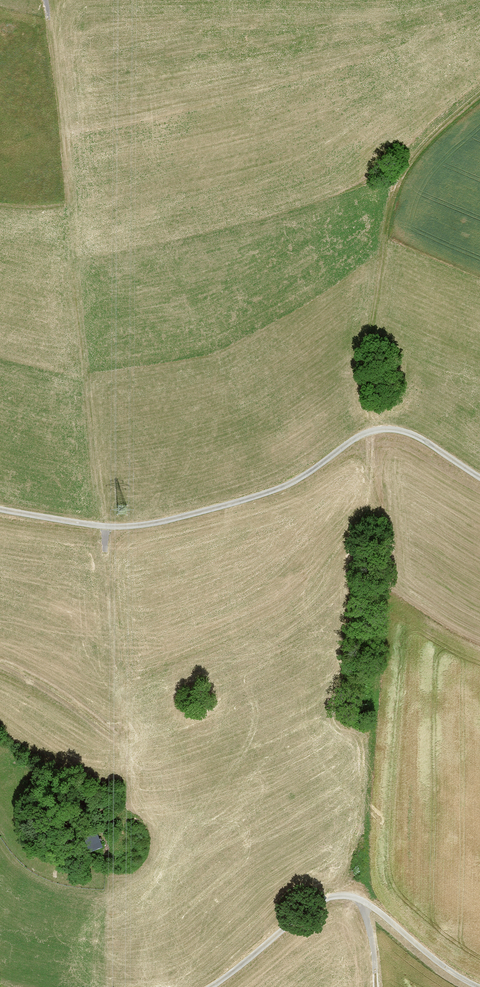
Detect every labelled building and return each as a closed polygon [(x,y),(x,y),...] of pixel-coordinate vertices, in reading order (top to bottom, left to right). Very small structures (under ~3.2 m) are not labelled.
[(83,836),(88,849),(103,844),(98,831),(83,836)]
